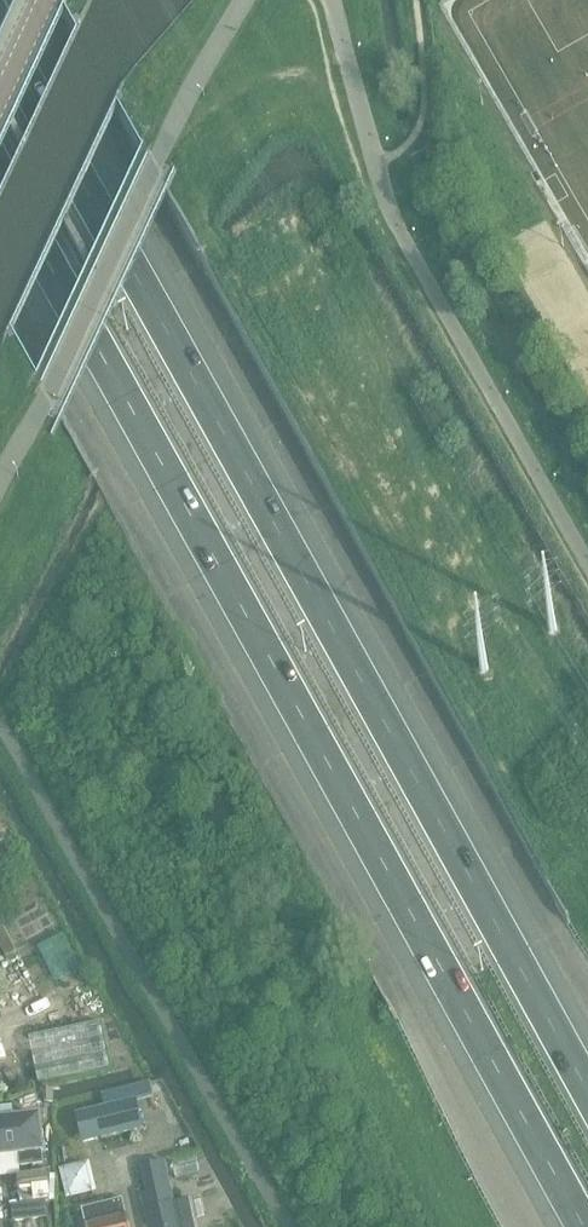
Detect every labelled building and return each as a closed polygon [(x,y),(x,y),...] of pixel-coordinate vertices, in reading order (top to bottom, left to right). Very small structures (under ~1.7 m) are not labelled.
[(549,628),(549,629),(549,630),(549,631),(550,631),(550,632),(551,632),(552,632),(553,632),(554,632),(555,632),(556,632),(556,631),(556,630),(557,630),(557,629),(557,628),(557,627),(557,626),(556,626),(556,625),(555,625),(555,624),(554,624),(553,624),(552,624),(551,624),(551,625),(550,625),(550,626),(549,626),(549,627),(549,628)] [(479,669),(479,670),(480,670),(480,671),(480,672),(481,672),(481,673),(482,673),(483,673),(483,674),(484,674),(485,674),(485,673),(486,673),(487,673),(487,672),(488,672),(488,671),(488,670),(489,670),(489,669),(489,668),(488,668),(488,667),(488,666),(487,666),(487,665),(486,665),(485,665),(485,664),(484,664),(483,664),(483,665),(482,665),(481,665),(481,666),(480,666),(480,667),(480,668),(479,668),(479,669)] [(0,929),(0,948),(6,960),(17,954),(4,927),(0,929)] [(38,1081),(110,1064),(99,1020),(28,1036),(38,1081)] [(144,1131),(137,1104),(154,1099),(150,1082),(102,1095),(105,1111),(77,1118),(83,1145),(144,1131)] [(45,1091),(44,1103),(53,1103),(53,1091),(45,1091)] [(41,1154),(43,1153),(39,1118),(0,1123),(0,1158),(19,1156),(21,1167),(43,1164),(41,1154)] [(67,1199),(96,1192),(89,1162),(59,1169),(67,1199)] [(193,1224),(189,1204),(174,1207),(166,1165),(143,1170),(149,1201),(142,1202),(147,1226),(193,1226),(193,1224)] [(18,1177),(20,1204),(48,1201),(50,1169),(33,1172),(33,1175),(18,1177)] [(121,1199),(82,1209),(86,1226),(128,1226),(121,1199)] [(20,1204),(10,1206),(12,1222),(47,1219),(45,1202),(37,1202),(20,1204)]
